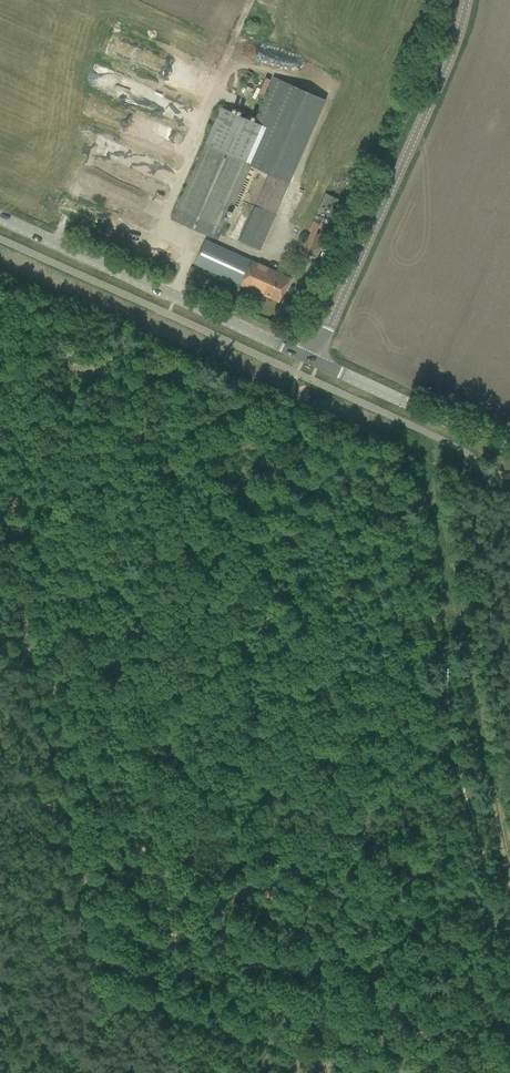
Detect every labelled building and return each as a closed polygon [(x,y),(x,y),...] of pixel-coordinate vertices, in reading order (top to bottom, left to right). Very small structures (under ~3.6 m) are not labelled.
[(268,174),(289,183),(325,101),(273,78),(254,122),(264,126),(248,163),(252,165),(251,167),(268,174)] [(221,110),(172,220),(214,239),(219,228),(223,230),(222,233),(224,235),(226,230),(224,229),(227,222),(223,220),(227,210),(232,212),(233,208),(229,206),(263,128),(221,110)] [(289,183),(268,174),(243,234),(263,243),(289,183)] [(299,250),(296,256),(307,261),(309,255),(317,258),(327,236),(323,234),(338,199),(326,194),(300,251),(299,250)] [(263,243),(243,234),(240,241),(260,250),(263,243)] [(199,254),(194,264),(279,302),(290,278),(205,240),(199,254)]
